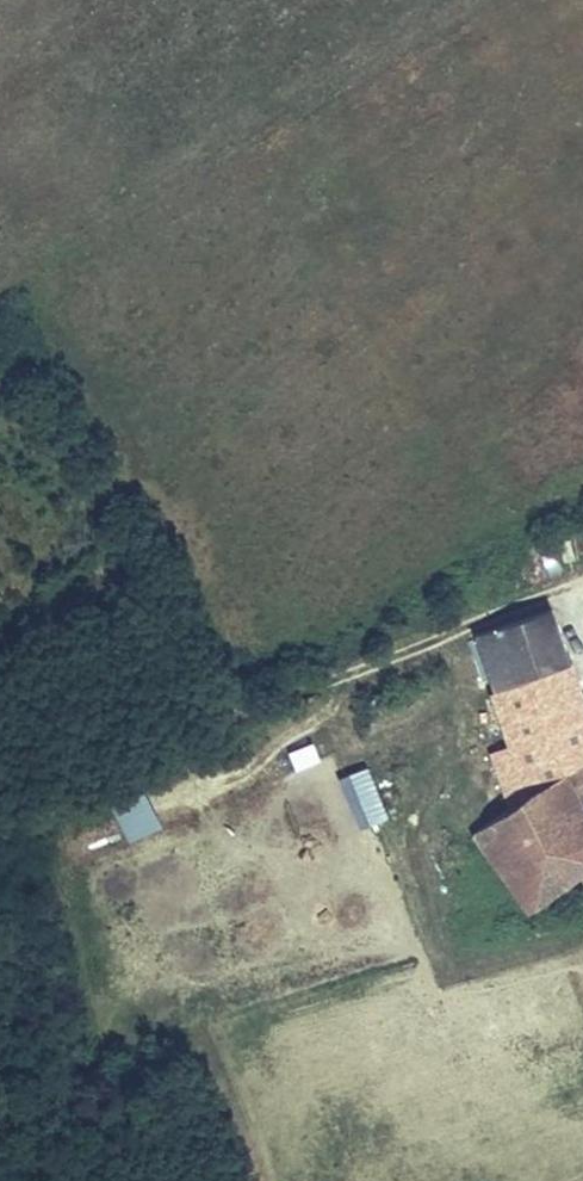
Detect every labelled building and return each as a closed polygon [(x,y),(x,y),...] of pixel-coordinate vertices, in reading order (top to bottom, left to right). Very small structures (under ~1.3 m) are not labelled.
[(490,693),(508,745),(491,755),(513,806),(565,771),(582,762),(582,697),(569,658),(490,693)] [(359,828),(388,815),(366,762),(336,774),(359,828)] [(471,832),(524,907),(579,871),(582,875),(582,808),(579,802),(582,799),(582,762),(565,771),(513,806),(471,832)]
